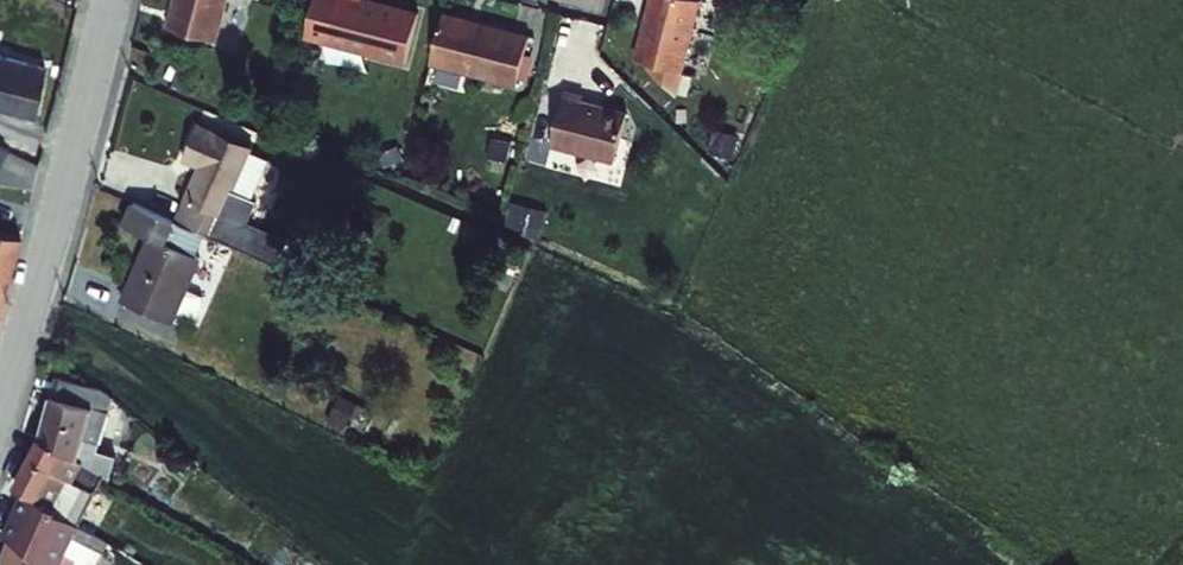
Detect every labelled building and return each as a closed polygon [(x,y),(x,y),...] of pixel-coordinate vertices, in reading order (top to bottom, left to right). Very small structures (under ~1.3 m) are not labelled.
[(164,21),(214,35),(223,0),(170,0),(164,21)] [(323,35),(403,54),(414,5),(392,0),(331,0),(323,35)] [(643,14),(637,12),(629,46),(643,50),(642,55),(668,82),(690,0),(647,0),(643,14)] [(527,27),(439,5),(427,55),(515,76),(527,27)] [(173,56),(163,50),(155,69),(154,72),(164,77),(166,74),(173,56)] [(32,118),(45,67),(0,56),(0,110),(32,118)] [(587,86),(565,81),(552,135),(616,150),(628,103),(585,92),(587,86)] [(245,143),(192,119),(176,155),(193,162),(169,216),(196,228),(261,256),(271,233),(239,219),(250,195),(227,185),(245,143)] [(169,216),(124,197),(114,221),(141,232),(134,249),(138,250),(125,279),(121,277),(113,294),(165,316),(169,306),(188,314),(199,290),(179,282),(192,251),(187,249),(196,228),(169,216)] [(21,233),(0,227),(0,307),(21,233)] [(108,381),(58,368),(39,428),(42,430),(103,465),(103,467),(105,468),(111,472),(118,450),(96,443),(114,386),(108,381)] [(103,465),(42,430),(16,477),(25,481),(56,498),(55,502),(78,514),(105,468),(103,467),(103,465)] [(25,481),(12,518),(47,530),(55,502),(56,498),(25,481)] [(55,502),(47,530),(12,518),(9,528),(18,534),(71,564),(86,564),(100,542),(103,543),(110,533),(78,514),(55,502)] [(18,534),(8,554),(3,551),(0,557),(0,564),(71,564),(18,534)]
